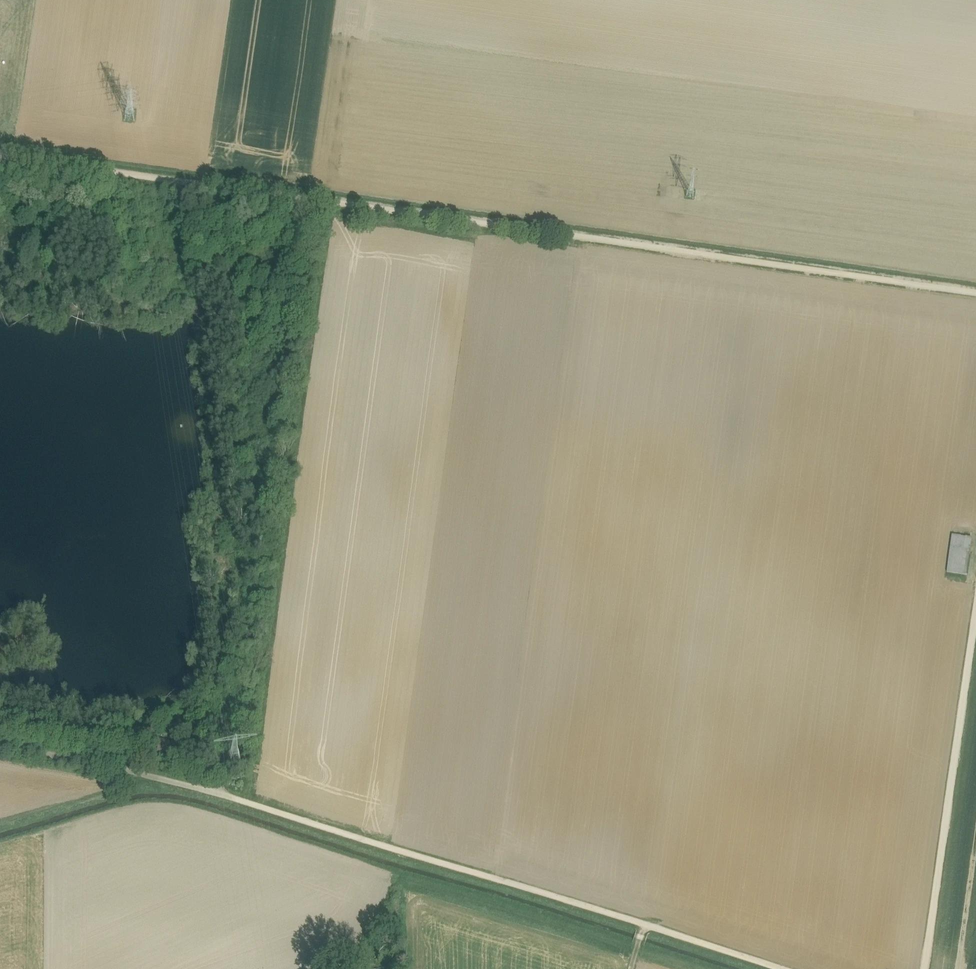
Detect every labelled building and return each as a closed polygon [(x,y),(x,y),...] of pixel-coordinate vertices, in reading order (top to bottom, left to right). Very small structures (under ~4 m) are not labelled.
[(968,538),(953,536),(947,573),(967,575),(970,553),(966,553),(968,538)]
